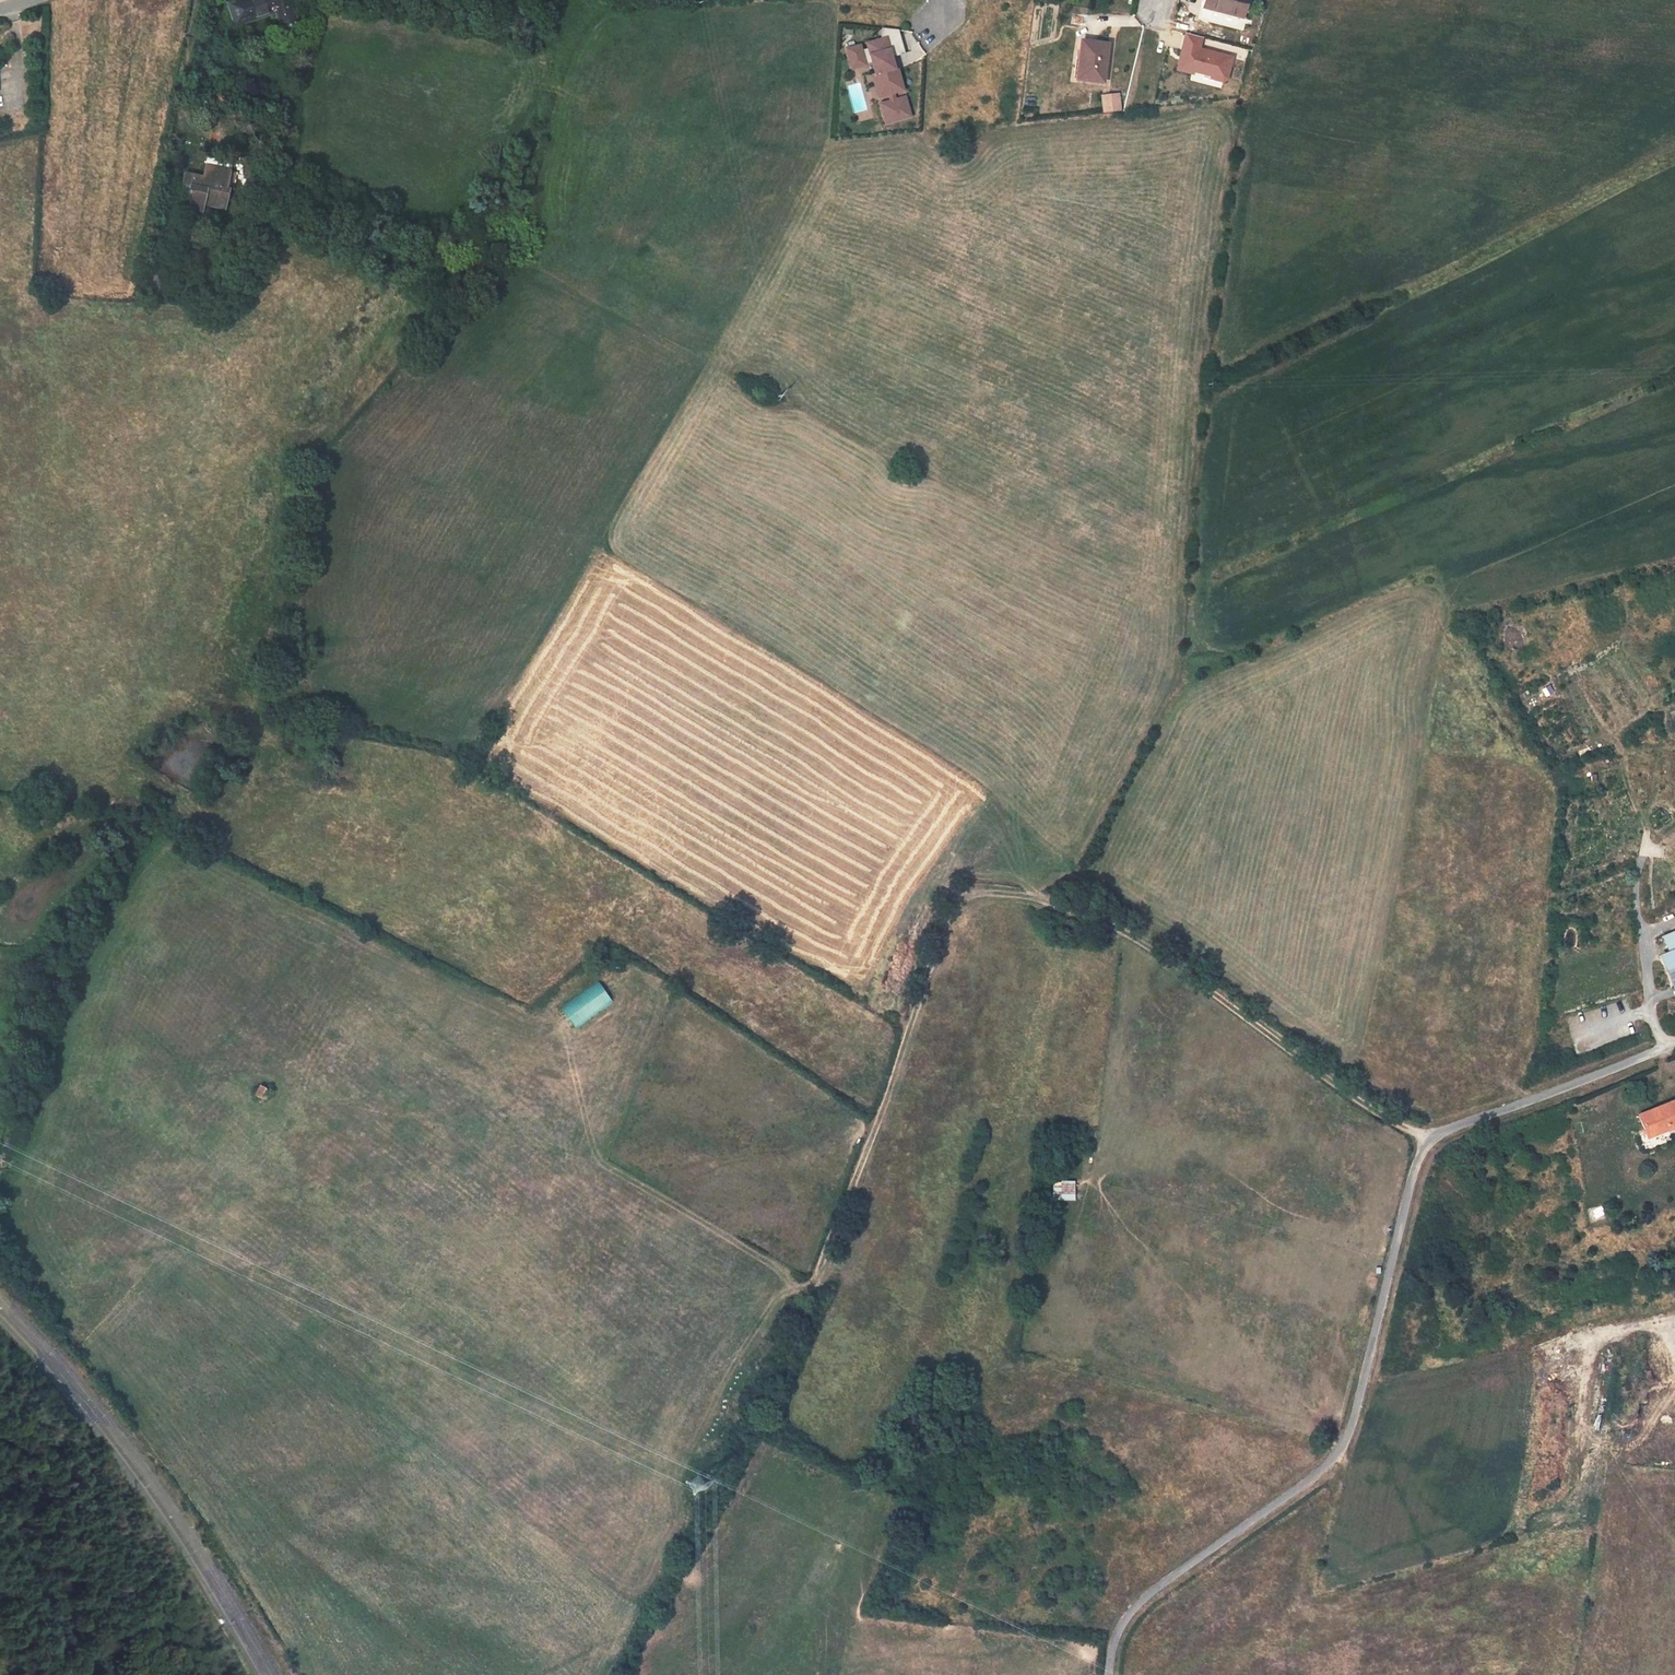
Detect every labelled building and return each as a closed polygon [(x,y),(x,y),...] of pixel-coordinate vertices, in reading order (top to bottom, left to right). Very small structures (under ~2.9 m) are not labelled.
[(235,25),(238,24),(247,22),(276,12),(283,33),(297,27),(288,0),(242,0),(243,3),(229,8),(235,25)] [(1200,18),(1241,29),(1249,0),(1205,0),(1200,18)] [(238,24),(241,32),(249,29),(247,22),(238,24)] [(905,55),(898,31),(882,29),(881,40),(876,40),(876,43),(867,45),(868,49),(861,51),(860,47),(847,50),(852,69),(872,63),(875,74),(872,75),(877,90),(886,87),(888,94),(890,103),(881,105),(886,124),(909,117),(904,99),(895,101),(893,93),(902,91),(896,68),(893,69),(891,59),(905,55)] [(1227,82),(1234,54),(1201,47),(1204,36),(1184,32),(1175,69),(1227,82)] [(1108,44),(1081,41),(1076,80),(1103,83),(1108,44)] [(297,70),(292,68),(289,77),(295,78),(297,70)] [(886,87),(877,90),(878,97),(888,94),(886,87)] [(1119,95),(1103,97),(1105,114),(1120,112),(1119,95)] [(203,177),(192,176),(190,191),(188,199),(191,199),(189,209),(201,212),(202,204),(223,208),(228,189),(225,188),(229,171),(206,166),(203,177)] [(225,188),(228,189),(234,190),(238,173),(229,171),(225,188)] [(190,191),(192,176),(185,175),(182,189),(190,191)] [(161,276),(154,275),(151,291),(158,291),(161,276)] [(170,297),(173,278),(161,276),(158,295),(170,297)] [(1674,951),(1674,931),(1662,937),(1669,953),(1674,951)] [(1668,954),(1660,957),(1673,988),(1674,987),(1674,971),(1668,954)] [(559,1007),(573,1027),(612,1001),(598,981),(559,1007)] [(1640,1116),(1649,1137),(1674,1126),(1674,1102),(1640,1116)] [(1060,1184),(1051,1185),(1052,1201),(1075,1200),(1074,1179),(1060,1180),(1060,1184)]
